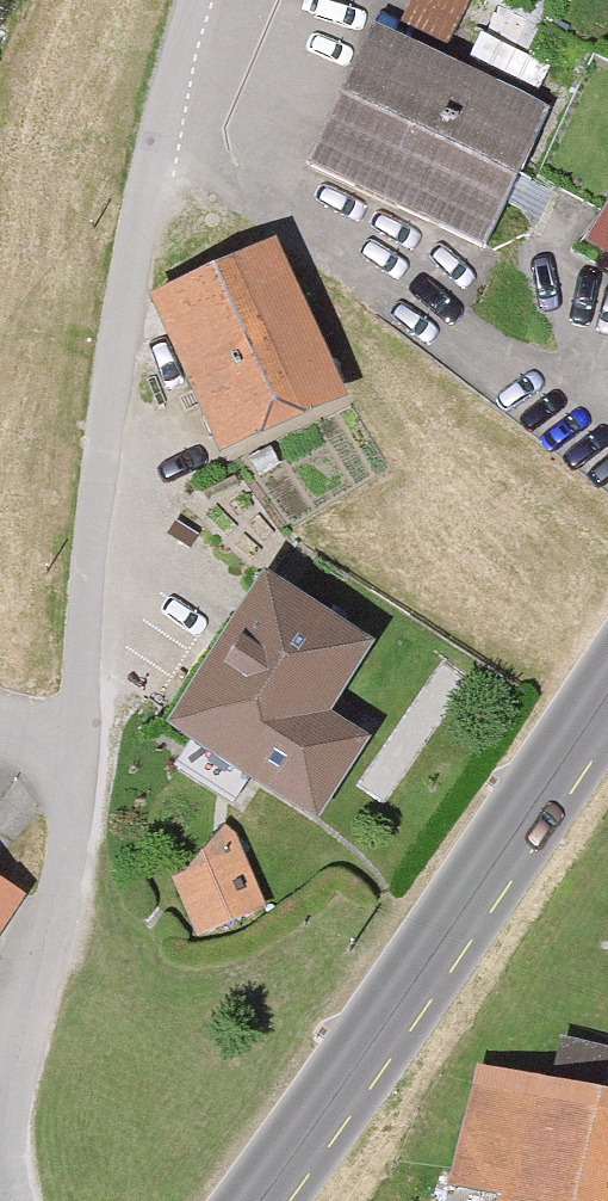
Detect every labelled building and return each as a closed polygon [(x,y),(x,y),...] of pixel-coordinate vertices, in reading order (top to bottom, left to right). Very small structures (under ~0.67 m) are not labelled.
[(465,0),(415,0),(404,22),(445,42),(465,0)] [(551,115),(376,37),(315,173),(490,251),(551,115)] [(607,251),(607,216),(593,242),(607,251)] [(346,404),(274,248),(153,304),(225,460),(346,404)] [(370,742),(333,719),(378,649),(266,579),(172,729),(320,822),(370,742)] [(234,830),(178,888),(199,942),(267,915),(234,830)] [(0,883),(0,942),(27,902),(0,883)] [(476,1077),(454,1197),(476,1200),(607,1200),(607,1101),(476,1077)]
